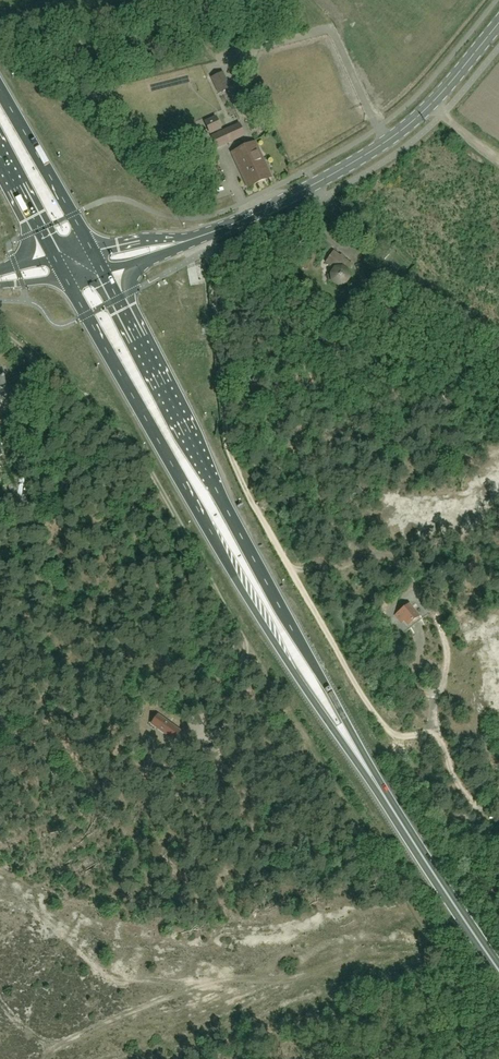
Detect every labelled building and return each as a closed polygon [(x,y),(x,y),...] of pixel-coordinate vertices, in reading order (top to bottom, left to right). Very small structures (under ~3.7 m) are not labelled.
[(204,121),(210,134),(221,129),(215,116),(204,121)] [(216,150),(245,137),(239,123),(210,136),(216,150)] [(267,178),(261,164),(263,163),(255,144),(232,154),(248,187),(267,178)] [(334,269),(331,275),(327,275),(328,282),(332,282),(338,286),(345,285),(347,280),(348,275),(346,272),(350,266),(351,266),(333,252),(325,263),(334,269)] [(408,625),(419,616),(409,604),(395,615),(401,623),(404,620),(408,625)] [(164,719),(158,727),(174,740),(181,731),(164,719)]
